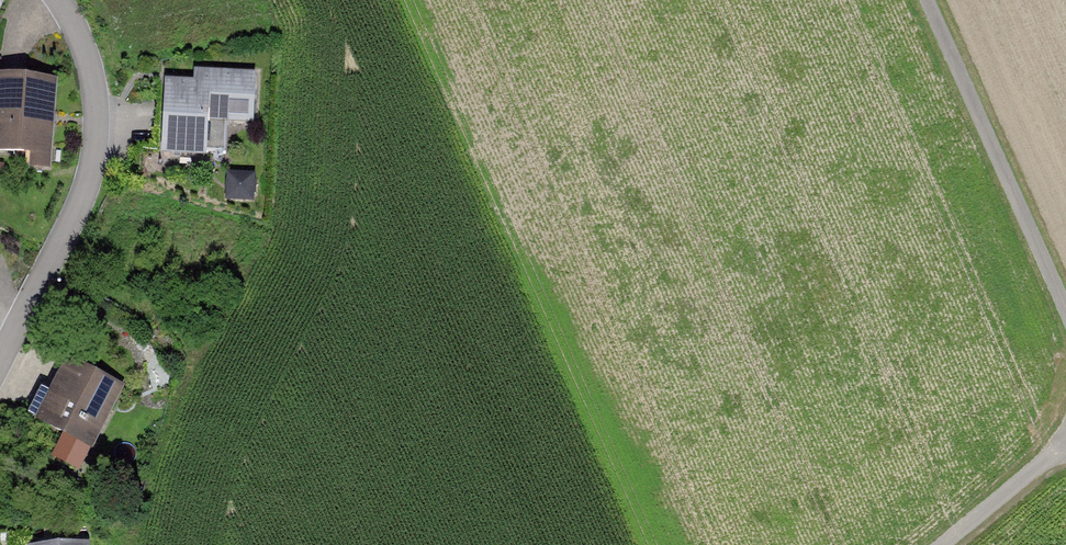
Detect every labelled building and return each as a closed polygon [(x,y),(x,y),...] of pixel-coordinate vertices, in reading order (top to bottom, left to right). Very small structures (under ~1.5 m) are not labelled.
[(195,84),(165,83),(163,158),(208,159),(209,125),(256,127),(257,73),(195,71),(195,84)] [(0,76),(0,153),(30,154),(29,169),(51,170),(54,78),(0,76)] [(124,387),(69,360),(52,395),(43,390),(29,420),(61,436),(48,462),(78,478),(124,387)]
